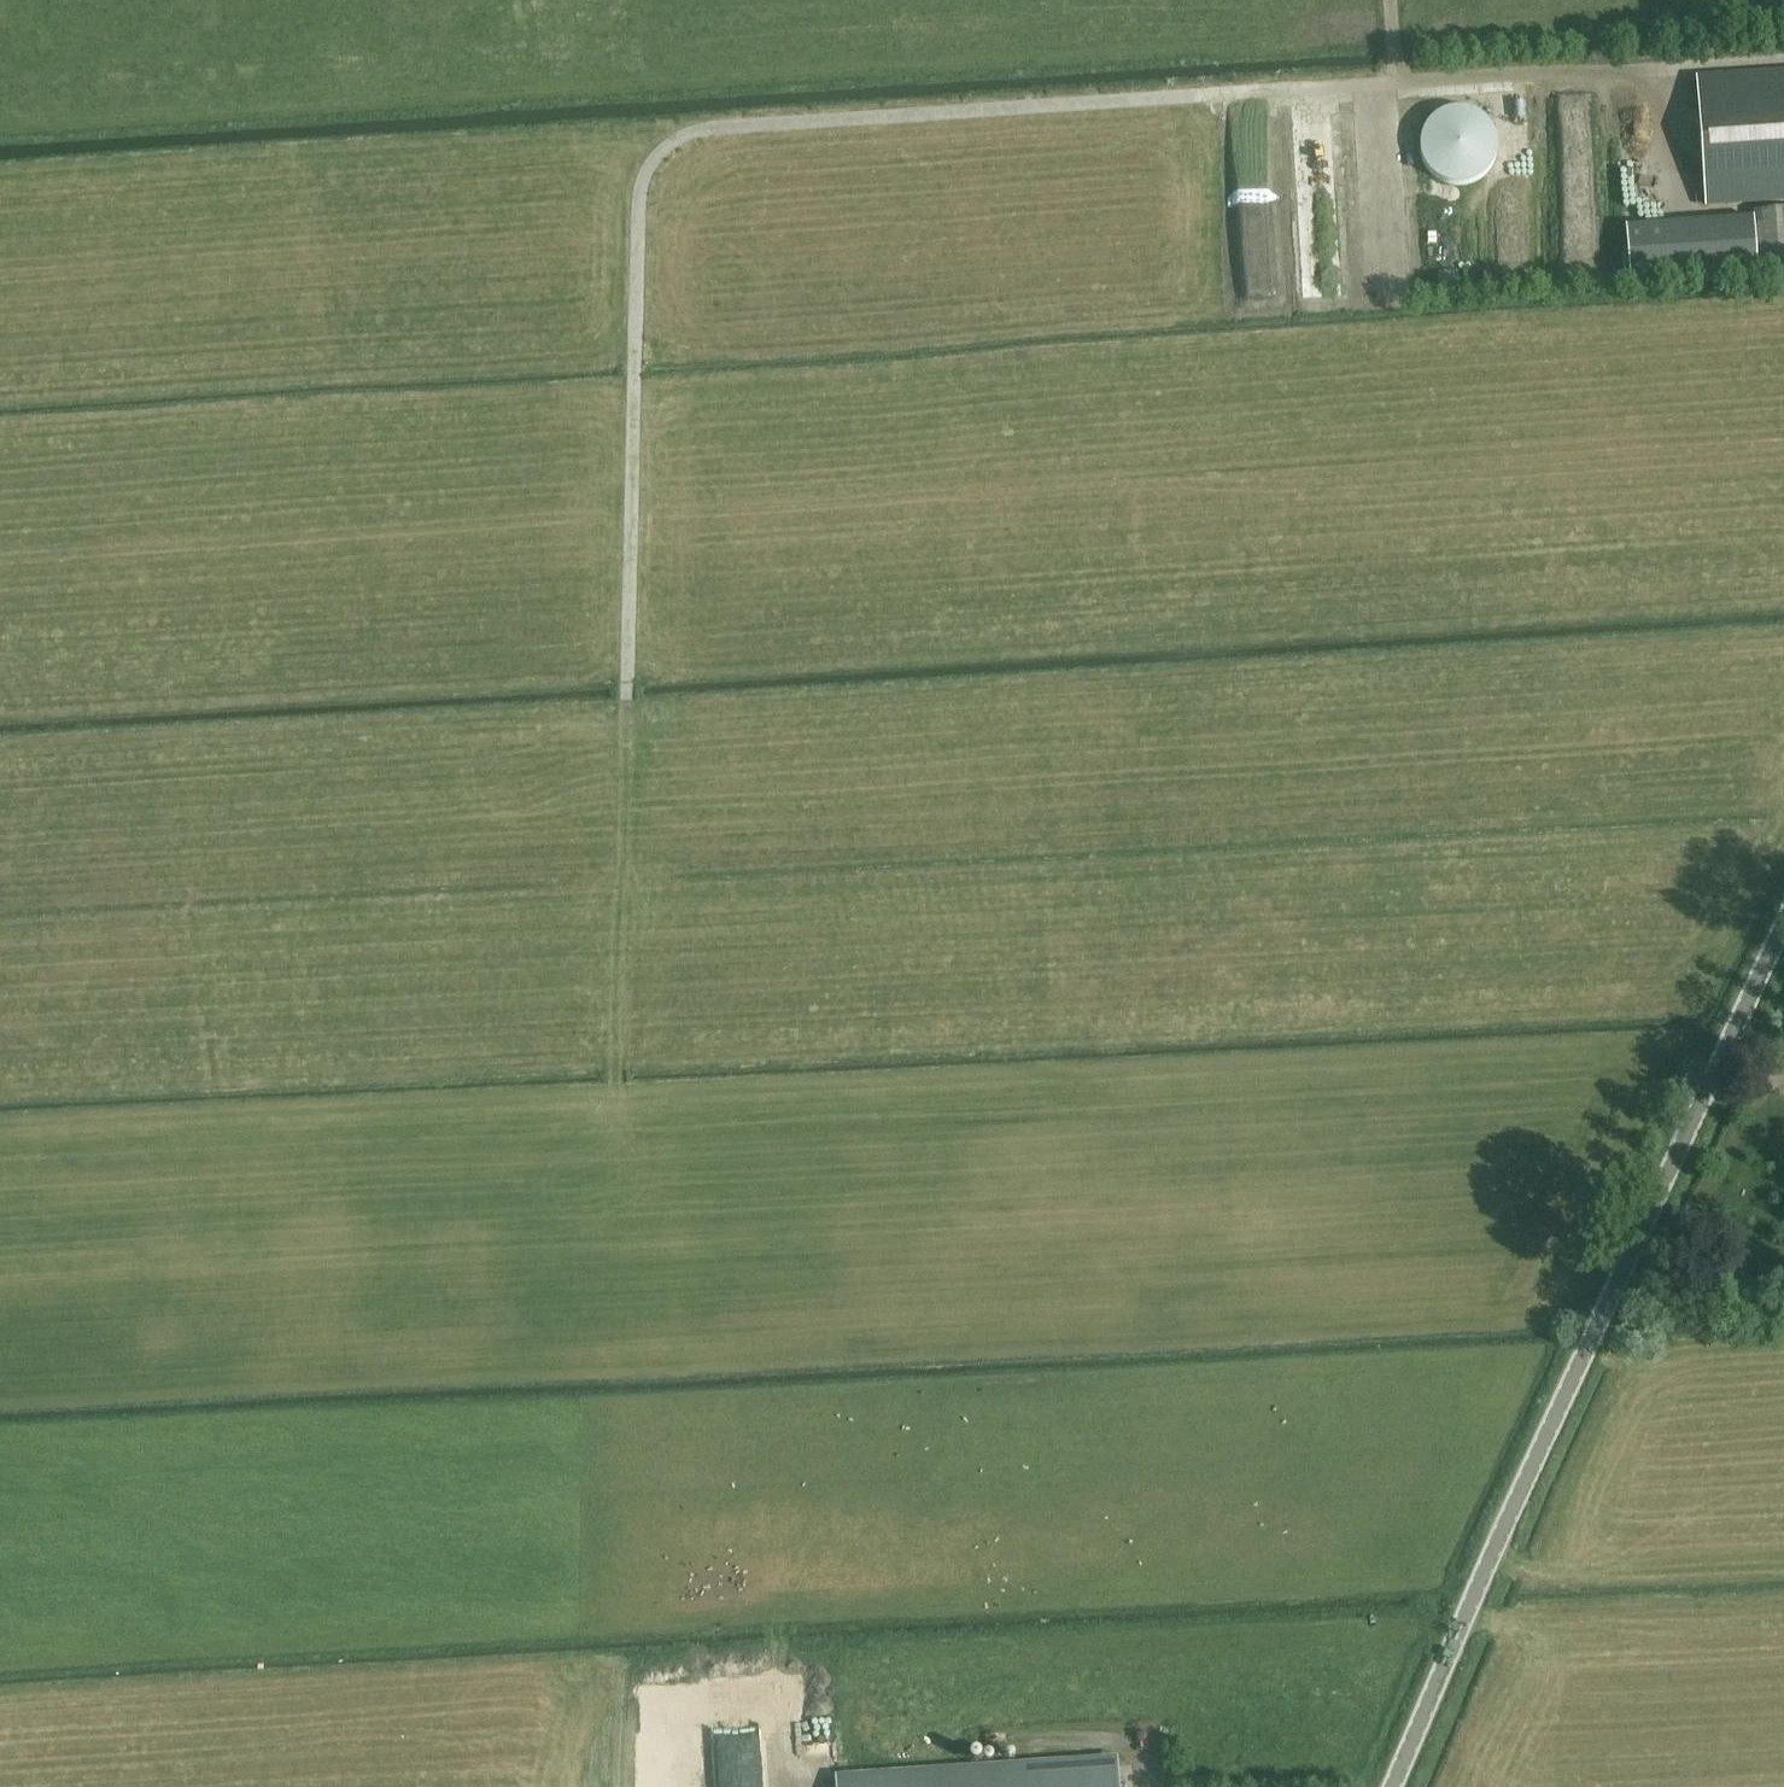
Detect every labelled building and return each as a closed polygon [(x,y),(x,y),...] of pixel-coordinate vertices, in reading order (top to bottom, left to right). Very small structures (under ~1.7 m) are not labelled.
[(1698,78),(1706,203),(1783,197),(1783,72),(1698,78)] [(1594,270),(1588,107),(1557,108),(1564,271),(1594,270)] [(1450,184),(1458,185),(1466,185),(1473,182),(1480,178),(1486,173),(1491,167),(1495,159),(1496,151),(1496,143),(1495,135),(1492,128),(1487,121),(1481,116),(1474,112),(1467,109),(1459,108),(1451,109),(1443,111),(1436,115),(1430,121),(1425,127),(1422,134),(1420,142),(1420,150),(1421,158),(1425,166),(1429,172),(1435,178),(1442,182),(1450,184)] [(1625,226),(1629,285),(1783,274),(1783,210),(1753,212),(1754,217),(1625,226)] [(1116,1762),(838,1780),(839,1786),(1118,1786),(1116,1762)]
